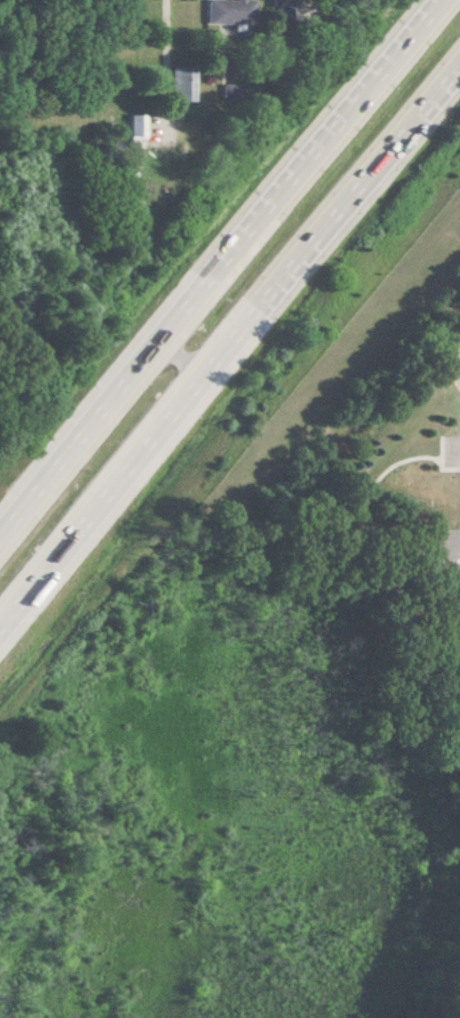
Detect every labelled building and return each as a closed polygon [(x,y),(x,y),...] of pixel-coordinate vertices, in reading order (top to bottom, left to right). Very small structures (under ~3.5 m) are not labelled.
[(254,23),(254,0),(207,0),(207,23),(254,23)] [(193,101),(194,67),(171,66),(170,100),(193,101)] [(143,115),(128,114),(127,136),(143,136),(143,115)]
